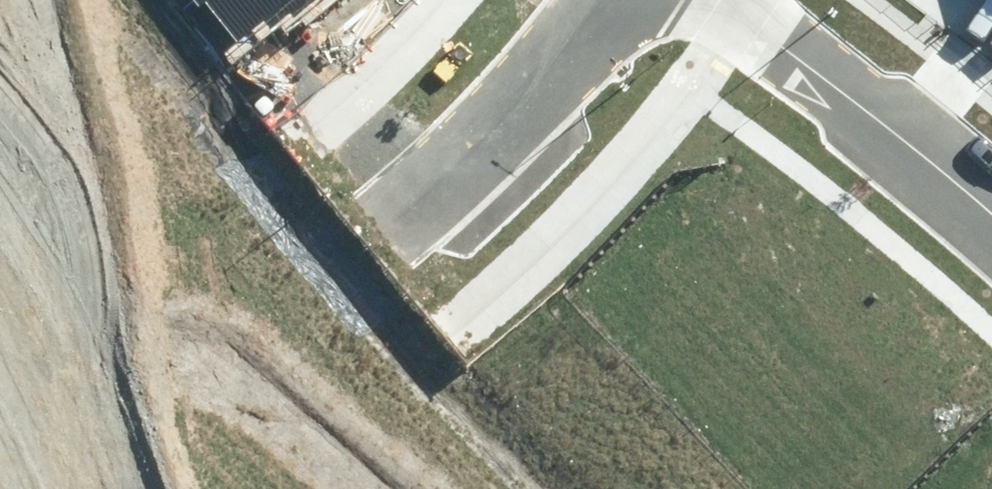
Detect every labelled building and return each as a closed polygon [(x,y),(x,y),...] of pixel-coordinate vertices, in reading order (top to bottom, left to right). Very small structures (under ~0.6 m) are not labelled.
[(235,58),(311,0),(191,0),(235,58)]
